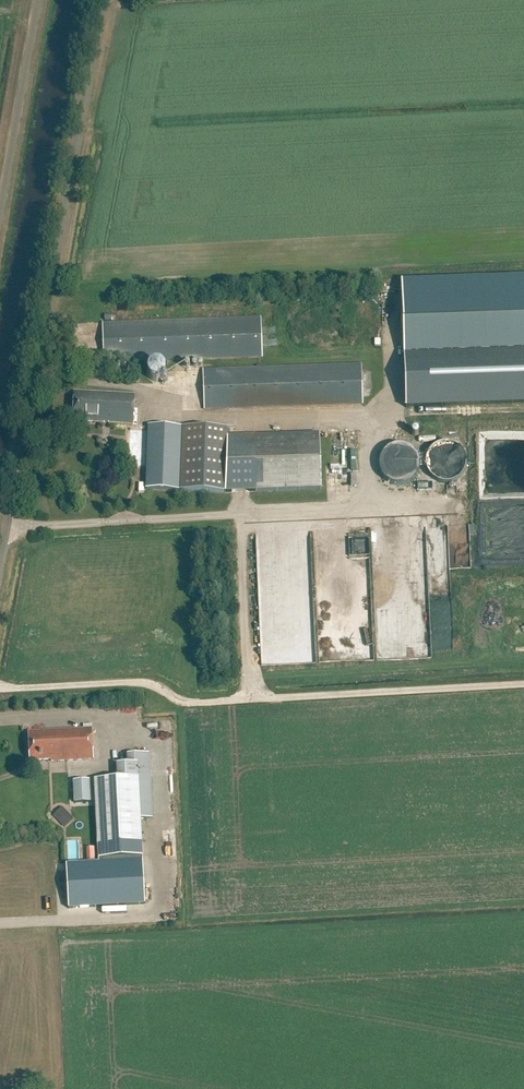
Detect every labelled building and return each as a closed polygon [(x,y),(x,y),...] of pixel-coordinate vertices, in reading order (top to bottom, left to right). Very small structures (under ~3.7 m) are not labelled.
[(401,283),(404,362),(417,362),(416,354),(523,350),(523,279),(401,283)] [(261,316),(103,322),(104,364),(263,358),(261,316)] [(362,363),(203,369),(205,410),(363,404),(362,363)] [(148,371),(148,373),(148,375),(149,376),(149,378),(150,379),(151,380),(153,381),(154,381),(156,382),(158,382),(159,381),(161,381),(162,380),(163,379),(164,378),(165,376),(165,375),(166,373),(165,371),(165,370),(164,368),(163,367),(162,366),(161,365),(159,365),(158,364),(156,364),(154,365),(153,365),(151,366),(150,367),(149,368),(149,370),(148,371)] [(86,417),(86,421),(133,423),(134,395),(75,391),(73,416),(86,417)] [(225,492),(227,428),(148,425),(145,489),(225,492)] [(448,443),(446,443),(443,443),(442,443),(440,444),(437,445),(436,446),(434,447),(433,447),(433,448),(431,449),(431,450),(429,451),(428,453),(428,454),(427,455),(427,456),(426,457),(426,459),(426,461),(425,462),(425,463),(425,465),(426,466),(426,467),(426,468),(427,470),(427,471),(428,473),(428,474),(429,475),(430,477),(431,477),(432,478),(433,479),(435,480),(436,481),(437,482),(439,482),(442,483),(444,484),(447,484),(448,484),(450,483),(452,483),(454,482),(457,480),(459,479),(461,477),(462,476),(462,475),(463,474),(464,473),(464,472),(465,470),(465,469),(466,467),(466,465),(466,464),(466,463),(466,461),(466,459),(465,458),(465,456),(464,455),(464,454),(463,453),(462,451),(460,449),(459,448),(458,447),(456,446),(454,445),(453,444),(450,444),(448,443)] [(406,446),(404,445),(402,445),(400,444),(397,444),(396,444),(395,445),(392,445),(390,446),(389,447),(388,447),(387,448),(386,449),(385,450),(384,450),(383,452),(381,453),(381,454),(380,456),(380,457),(379,459),(378,461),(378,462),(378,464),(378,465),(378,466),(378,468),(378,470),(379,471),(379,472),(380,473),(381,476),(382,478),(383,479),(384,480),(385,481),(386,482),(387,482),(388,483),(389,484),(391,484),(394,485),(396,486),(397,486),(398,486),(401,486),(403,485),(406,485),(408,484),(410,482),(412,481),(413,480),(414,479),(415,478),(416,476),(417,475),(418,474),(418,472),(419,470),(419,469),(419,468),(419,466),(420,466),(419,464),(419,463),(419,461),(419,459),(418,458),(418,456),(416,454),(415,452),(414,451),(413,450),(412,449),(409,447),(408,446),(407,446),(406,446)] [(145,445),(134,445),(133,453),(144,454),(145,445)] [(321,489),(321,467),(255,469),(256,491),(321,489)] [(295,652),(295,661),(312,662),(312,650),(302,650),(302,646),(292,646),(292,652),(295,652)] [(51,759),(51,761),(94,759),(92,728),(29,731),(30,760),(51,759)] [(143,856),(141,818),(153,817),(149,752),(128,753),(128,763),(117,764),(118,778),(95,779),(96,806),(99,858),(143,856)] [(74,780),(75,802),(91,801),(89,779),(74,780)] [(73,820),(67,813),(59,821),(65,827),(73,820)] [(146,904),(143,856),(99,858),(99,862),(67,864),(69,908),(146,904)]
